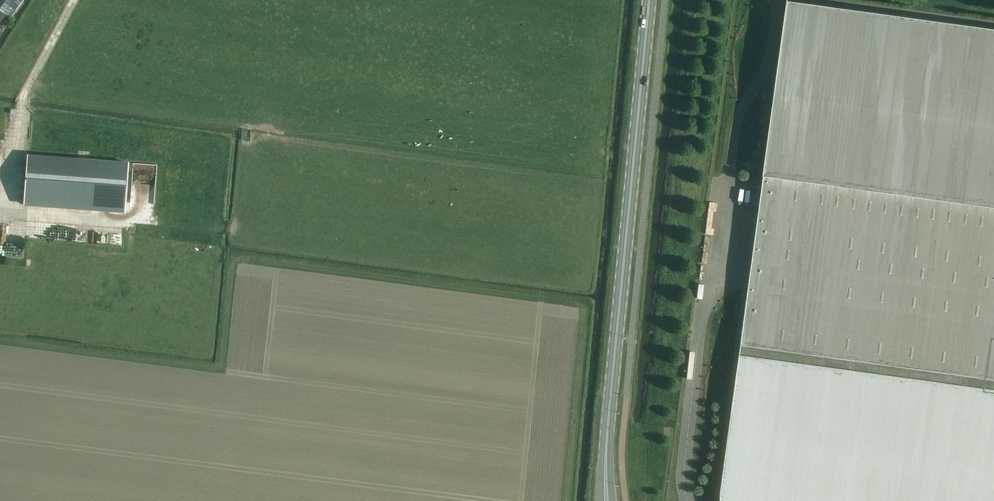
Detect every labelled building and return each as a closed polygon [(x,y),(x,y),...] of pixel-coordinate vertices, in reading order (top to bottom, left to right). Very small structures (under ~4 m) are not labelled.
[(0,3),(0,9),(7,14),(12,8),(14,10),(22,0),(3,0),(0,3)] [(723,487),(722,491),(721,490),(721,494),(722,494),(722,500),(721,500),(993,500),(993,29),(815,4),(789,1),(789,0),(788,0),(763,186),(764,187),(763,192),(763,198),(761,198),(760,204),(762,204),(761,210),(760,216),(758,216),(757,222),(759,222),(758,228),(758,234),(756,234),(754,251),(755,252),(755,257),(754,264),(752,263),(750,274),(752,274),(751,280),(751,286),(749,286),(748,295),(749,296),(748,298),(747,297),(742,336),(743,336),(742,345),(741,344),(741,347),(742,347),(741,353),(740,353),(739,355),(740,356),(740,358),(739,357),(737,370),(738,370),(737,382),(736,382),(731,413),(733,413),(731,425),(730,425),(729,431),(730,431),(730,433),(729,433),(722,487),(723,487)] [(27,156),(24,205),(125,212),(128,163),(27,156)]
